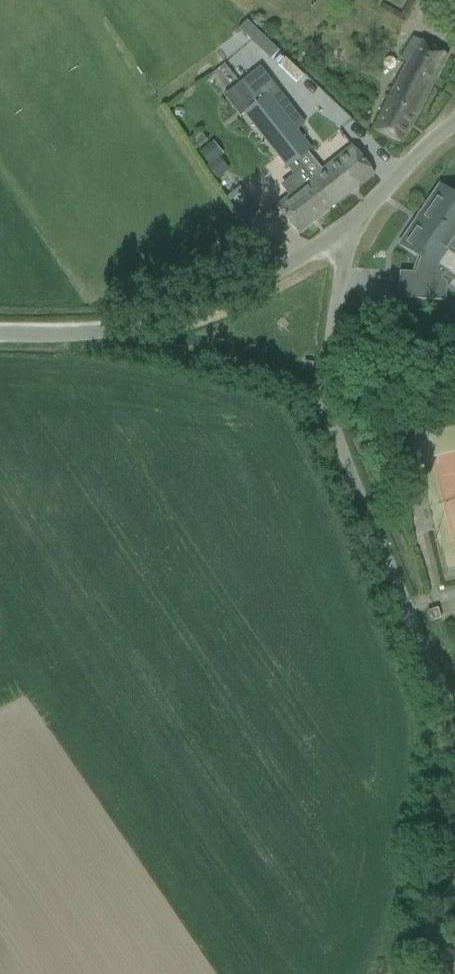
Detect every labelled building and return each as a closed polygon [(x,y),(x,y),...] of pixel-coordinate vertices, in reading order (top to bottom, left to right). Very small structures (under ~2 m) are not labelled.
[(247,22),(246,21),(238,29),(239,30),(249,40),(257,32),(247,22)] [(400,144),(447,55),(411,37),(399,59),(407,63),(372,129),(400,144)] [(274,86),(254,103),(299,159),(307,152),(310,149),(295,129),(303,122),(274,86)] [(254,103),(243,112),(244,113),(287,168),(292,175),(279,185),(288,197),(276,207),(285,218),(297,234),(331,207),(310,180),(295,161),(299,159),(254,103)] [(207,147),(197,154),(207,167),(217,159),(207,147)] [(322,170),(310,180),(331,207),(373,173),(361,158),(352,147),(322,170)] [(395,297),(432,300),(444,301),(445,291),(446,282),(440,279),(444,272),(448,275),(454,280),(454,198),(439,187),(418,218),(420,219),(414,229),(411,228),(400,244),(419,257),(423,260),(418,273),(413,272),(397,271),(395,297)] [(429,621),(440,618),(437,608),(426,611),(429,621)]
